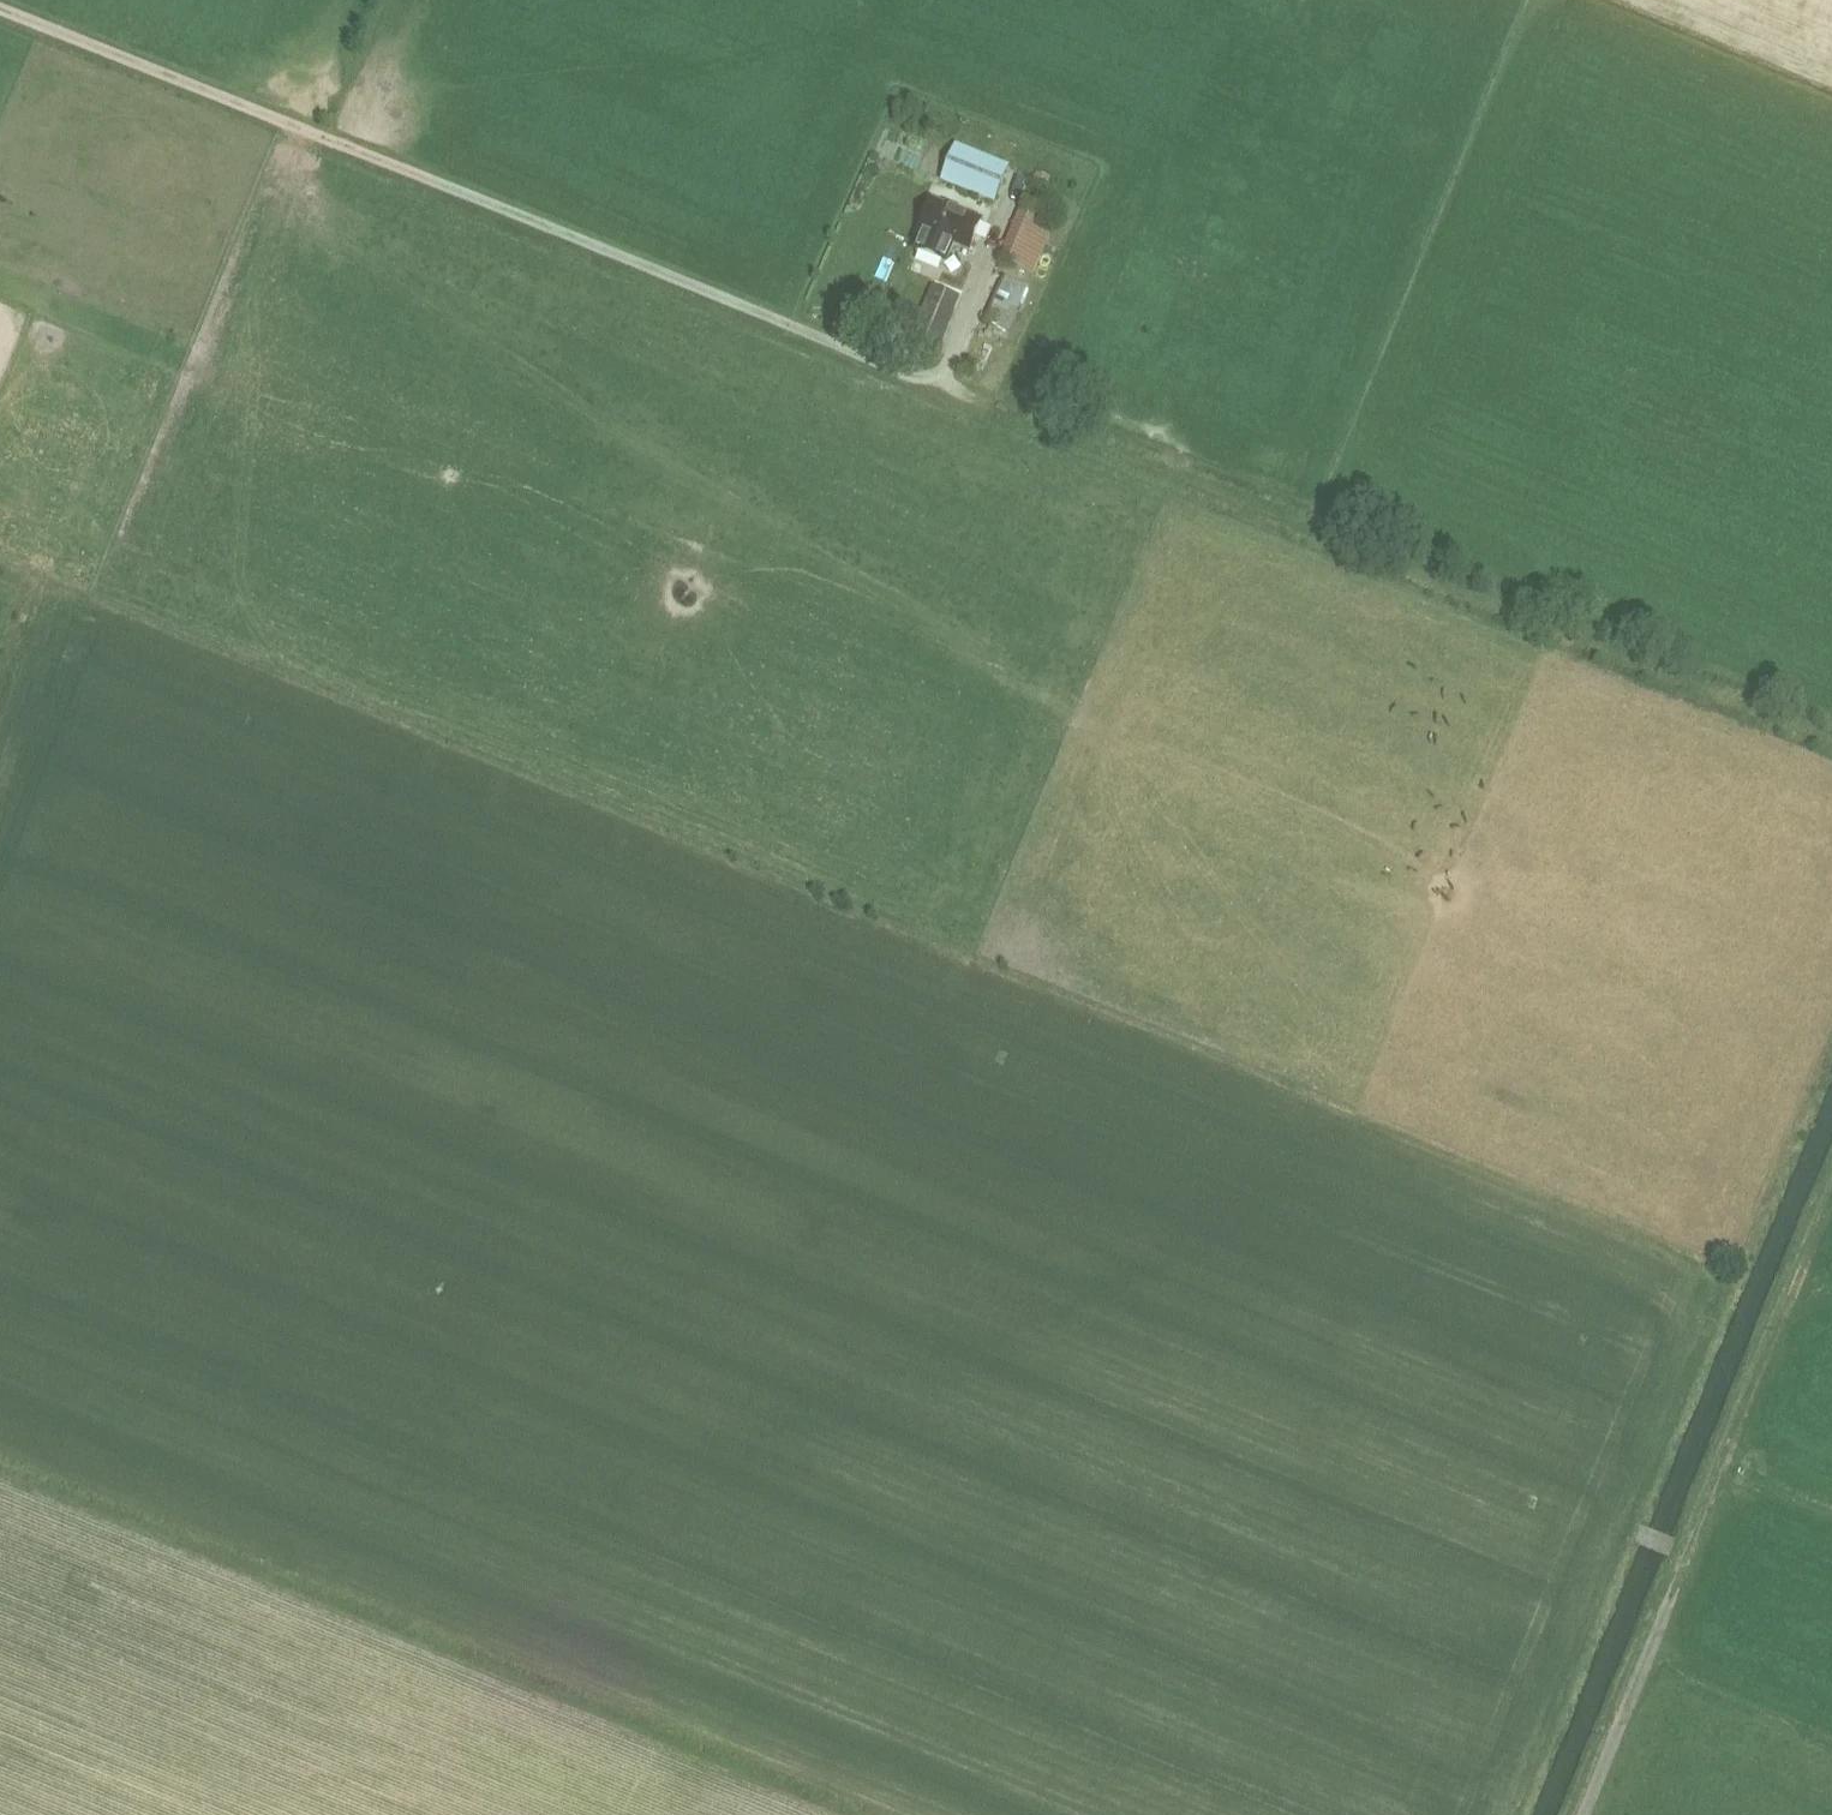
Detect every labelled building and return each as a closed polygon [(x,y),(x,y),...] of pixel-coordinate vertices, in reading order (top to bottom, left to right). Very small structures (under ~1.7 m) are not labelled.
[(1010,165),(955,142),(940,181),(995,202),(1010,165)] [(969,250),(981,222),(932,202),(921,231),(969,250)] [(1019,209),(998,259),(1033,274),(1055,224),(1019,209)] [(972,264),(946,253),(911,338),(938,349),(972,264)] [(1008,333),(1029,286),(1006,276),(985,323),(1008,333)]
